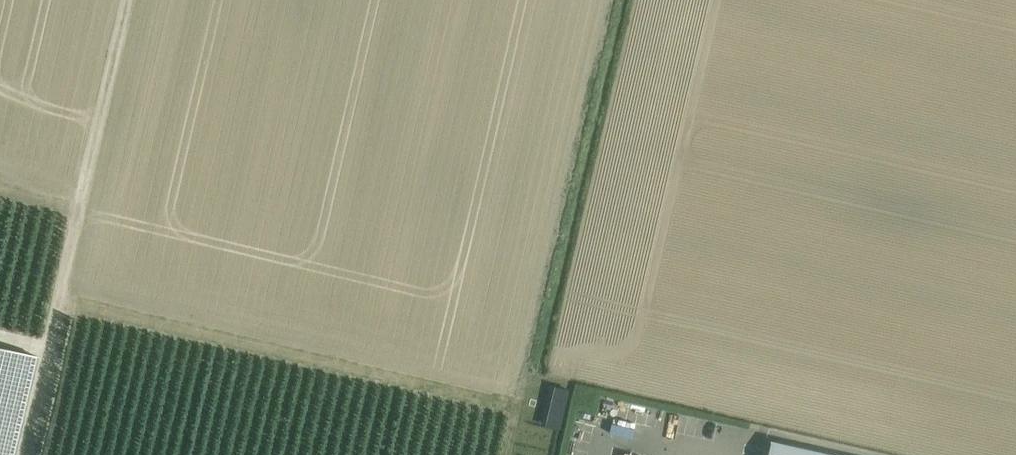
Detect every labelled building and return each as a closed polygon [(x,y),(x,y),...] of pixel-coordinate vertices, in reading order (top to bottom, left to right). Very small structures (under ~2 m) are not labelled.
[(36,358),(0,350),(0,454),(14,454),(36,358)] [(774,441),(772,451),(771,450),(770,454),(834,454),(774,441)]
